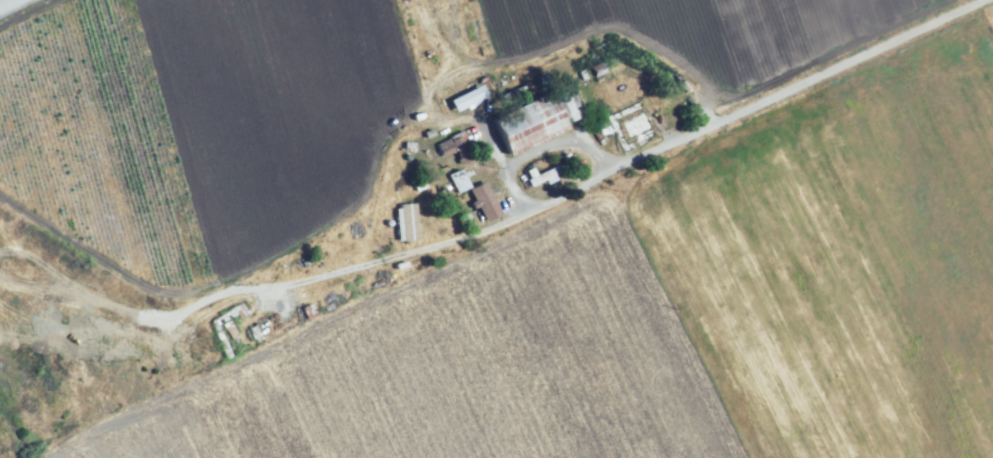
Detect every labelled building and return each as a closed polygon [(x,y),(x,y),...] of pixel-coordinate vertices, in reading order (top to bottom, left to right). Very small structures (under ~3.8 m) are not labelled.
[(610,76),(597,82),(591,69),(604,63),(610,76)] [(488,98),(458,112),(452,99),(481,84),(488,98)] [(578,105),(570,90),(557,97),(570,121),(577,118),(572,108),(578,105)] [(497,123),(550,99),(566,135),(513,158),(497,123)] [(607,117),(640,100),(658,135),(626,153),(607,117)] [(476,160),(452,171),(440,146),(465,135),(476,160)] [(560,171),(557,165),(525,179),(528,186),(549,177),(548,176),(560,171)] [(566,176),(531,191),(527,183),(562,167),(566,176)] [(465,188),(460,170),(449,174),(453,191),(465,188)] [(503,212),(482,221),(470,195),(492,186),(503,212)] [(421,242),(396,236),(405,199),(430,205),(421,242)]
